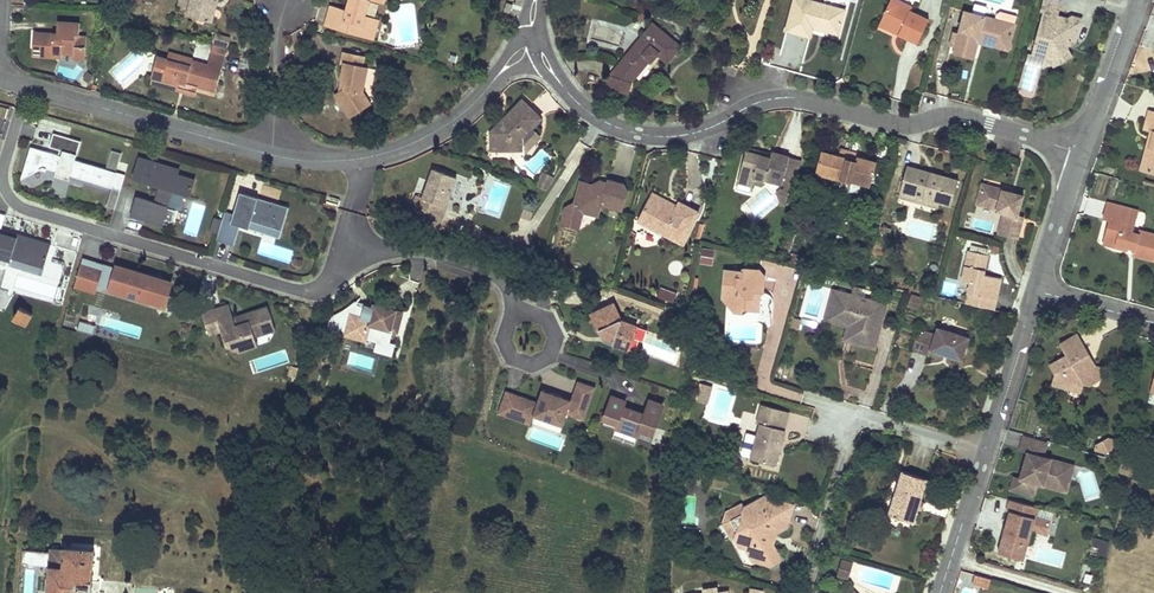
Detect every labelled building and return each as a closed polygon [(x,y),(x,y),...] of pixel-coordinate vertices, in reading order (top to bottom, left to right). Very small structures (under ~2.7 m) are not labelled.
[(219,0),(192,0),(188,15),(213,22),(219,0)] [(355,2),(350,0),(347,10),(331,6),(325,26),(373,39),(379,19),(366,16),(370,0),(356,0),(355,2)] [(803,0),(796,0),(787,30),(799,33),(809,36),(811,29),(813,25),(839,32),(845,11),(803,0)] [(898,0),(891,0),(881,21),(901,30),(899,34),(906,38),(919,44),(930,21),(910,11),(912,7),(898,0)] [(1062,2),(1053,0),(1044,0),(1040,13),(1043,14),(1033,52),(1051,57),(1057,52),(1062,59),(1071,53),(1068,48),(1066,45),(1067,40),(1075,43),(1081,19),(1072,16),(1071,20),(1058,16),(1062,2)] [(505,2),(502,10),(509,12),(512,4),(505,2)] [(644,14),(637,12),(635,19),(642,21),(644,14)] [(996,20),(966,12),(956,48),(967,51),(977,54),(980,43),(982,37),(1011,45),(1016,25),(996,20)] [(1002,12),(997,14),(996,20),(1016,25),(1018,16),(1002,12)] [(57,34),(34,33),(33,46),(42,46),(42,56),(52,57),(62,58),(62,54),(73,55),(73,59),(84,59),(85,47),(74,46),(75,35),(79,35),(80,23),(58,21),(57,34)] [(901,30),(881,21),(879,25),(899,34),(901,30)] [(681,47),(653,22),(617,64),(632,77),(649,58),(651,60),(657,54),(667,62),(681,47)] [(839,32),(813,25),(811,29),(838,36),(839,32)] [(1011,45),(982,37),(980,43),(1009,51),(1011,45)] [(229,49),(214,44),(213,50),(227,55),(229,49)] [(42,46),(33,46),(33,56),(42,56),(42,46)] [(967,51),(956,48),(955,54),(976,60),(977,54),(967,51)] [(227,55),(213,50),(208,65),(223,69),(227,55)] [(1057,52),(1051,57),(1056,64),(1062,59),(1057,52)] [(364,57),(344,53),(342,64),(345,65),(343,72),(342,80),(345,84),(344,88),(340,91),(334,94),(348,116),(369,103),(363,94),(368,67),(363,66),(364,57)] [(191,66),(167,60),(161,82),(180,87),(181,82),(198,86),(217,92),(223,69),(208,65),(193,61),(191,66)] [(632,77),(617,64),(607,75),(629,81),(632,77)] [(629,81),(607,75),(604,86),(617,89),(626,92),(629,81)] [(497,152),(524,150),(527,153),(541,138),(530,129),(540,118),(532,110),(522,100),(505,117),(507,119),(503,124),(498,124),(490,133),(497,139),(497,152)] [(1150,113),(1148,121),(1145,132),(1152,133),(1153,134),(1153,114),(1150,113)] [(35,139),(37,125),(22,123),(21,134),(24,134),(23,138),(35,139)] [(72,176),(112,187),(116,172),(75,160),(81,141),(53,133),(49,147),(63,151),(62,156),(31,147),(24,169),(28,175),(40,169),(46,170),(47,168),(57,171),(56,175),(69,180),(70,175),(72,176)] [(497,139),(490,133),(488,135),(489,152),(497,152),(497,139)] [(1141,171),(1153,174),(1153,140),(1151,149),(1148,148),(1141,171)] [(772,156),(748,149),(747,152),(770,159),(772,156)] [(106,168),(117,171),(121,153),(110,150),(106,168)] [(793,194),(799,170),(798,170),(800,161),(790,158),(772,153),(772,156),(770,159),(747,152),(739,181),(753,185),(754,184),(755,177),(765,180),(783,185),(786,186),(784,191),(781,190),(777,195),(780,205),(786,207),(790,193),(793,194)] [(817,177),(841,183),(840,189),(847,192),(850,186),(870,191),(876,170),(864,166),(857,164),(858,160),(859,157),(850,154),(841,152),(840,155),(839,160),(833,158),(822,155),(817,177)] [(177,174),(179,169),(139,157),(133,178),(160,186),(155,202),(137,197),(131,215),(162,225),(164,218),(172,221),(176,210),(167,207),(172,190),(190,195),(194,179),(177,174)] [(921,169),(908,166),(902,186),(914,189),(912,195),(939,202),(952,206),(959,180),(937,173),(936,178),(930,176),(931,172),(921,169)] [(434,170),(420,209),(443,217),(457,178),(434,170)] [(125,174),(116,172),(112,187),(120,190),(125,174)] [(556,176),(543,172),(538,187),(547,190),(556,176)] [(589,182),(579,189),(576,201),(567,206),(562,223),(579,228),(584,212),(593,207),(601,209),(602,204),(624,210),(629,190),(626,182),(616,180),(609,177),(607,180),(608,181),(604,184),(600,182),(596,184),(592,183),(589,182)] [(764,186),(765,180),(755,177),(754,184),(764,186)] [(589,182),(582,180),(579,189),(589,182)] [(996,186),(983,183),(978,203),(997,208),(997,209),(1003,211),(998,231),(1017,235),(1023,216),(1019,214),(1024,194),(1010,190),(1009,193),(1002,191),(1003,188),(996,186)] [(914,189),(902,186),(901,192),(912,195),(914,189)] [(283,228),(290,204),(241,190),(234,212),(226,209),(223,218),(219,232),(217,238),(235,244),(241,223),(250,226),(252,219),(283,228)] [(912,195),(901,192),(899,197),(911,200),(912,195)] [(681,206),(655,193),(653,196),(679,208),(681,206)] [(939,202),(912,195),(911,200),(938,207),(939,202)] [(653,196),(641,221),(687,243),(703,213),(691,206),(682,202),(681,206),(679,208),(653,196)] [(1153,263),(1153,237),(1141,234),(1140,237),(1133,235),(1135,229),(1129,228),(1134,212),(1110,205),(1105,221),(1112,223),(1106,243),(1130,249),(1131,247),(1137,248),(1136,251),(1134,257),(1146,261),(1153,263)] [(593,207),(584,212),(599,216),(601,209),(593,207)] [(523,209),(520,218),(528,220),(531,212),(523,209)] [(1134,212),(1129,228),(1135,229),(1139,213),(1134,212)] [(219,232),(223,218),(215,215),(211,229),(219,232)] [(891,235),(893,229),(884,226),(882,232),(891,235)] [(0,229),(0,232),(16,237),(17,234),(0,229)] [(50,244),(17,234),(16,237),(0,232),(0,258),(10,261),(8,266),(41,275),(50,244)] [(1130,249),(1106,243),(1105,246),(1129,253),(1130,249)] [(715,252),(703,250),(700,265),(712,267),(715,252)] [(983,275),(987,256),(968,251),(968,252),(961,282),(969,284),(965,305),(993,311),(1000,279),(983,275)] [(101,265),(82,259),(81,264),(100,270),(101,265)] [(149,282),(151,276),(117,267),(116,270),(115,274),(108,272),(110,268),(101,265),(100,270),(81,264),(75,285),(94,291),(96,284),(98,277),(113,281),(111,288),(144,298),(145,295),(152,297),(151,300),(150,303),(164,307),(171,283),(157,278),(156,284),(149,282)] [(743,276),(726,273),(724,287),(727,287),(725,301),(731,308),(744,311),(744,314),(750,315),(756,317),(759,299),(761,299),(765,282),(760,276),(744,273),(743,276)] [(111,288),(113,281),(98,277),(96,284),(111,288)] [(727,287),(724,287),(721,302),(732,318),(741,320),(744,314),(744,311),(731,308),(725,301),(727,287)] [(675,302),(678,294),(661,288),(659,296),(675,302)] [(839,292),(835,291),(826,323),(849,329),(845,342),(850,343),(855,325),(836,319),(839,309),(835,308),(839,292)] [(858,298),(839,292),(835,308),(839,309),(836,319),(855,325),(850,343),(859,346),(875,350),(887,306),(869,301),(868,305),(857,302),(858,298)] [(924,299),(912,296),(909,308),(920,311),(924,299)] [(356,303),(348,308),(363,312),(364,305),(356,303)] [(265,333),(262,326),(272,320),(268,309),(258,312),(257,310),(246,313),(247,316),(246,316),(234,320),(228,304),(202,313),(209,335),(221,331),(226,346),(236,343),(239,351),(258,345),(255,336),(265,333)] [(649,330),(637,325),(622,320),(614,304),(593,314),(603,336),(605,336),(606,339),(611,341),(610,342),(629,349),(636,351),(640,340),(645,341),(649,330)] [(398,331),(403,312),(374,305),(374,307),(364,305),(363,312),(348,308),(345,311),(344,311),(334,317),(332,317),(330,327),(347,331),(346,335),(366,340),(367,337),(378,340),(389,343),(389,342),(392,330),(398,331)] [(33,314),(20,307),(14,318),(27,325),(33,314)] [(803,320),(795,318),(792,329),(801,331),(803,320)] [(275,329),(272,320),(262,326),(265,333),(275,329)] [(92,335),(95,325),(79,321),(77,331),(92,335)] [(971,339),(938,329),(936,337),(919,331),(913,352),(922,355),(929,358),(931,352),(944,356),(945,353),(951,354),(950,358),(964,362),(971,339)] [(1056,375),(1053,387),(1082,395),(1085,386),(1091,388),(1093,378),(1103,381),(1106,371),(1094,367),(1081,364),(1078,358),(1086,353),(1082,346),(1078,338),(1062,346),(1067,357),(1051,366),(1056,375)] [(392,354),(394,343),(389,342),(389,343),(378,340),(376,350),(392,354)] [(1081,364),(1094,367),(1086,353),(1078,358),(1081,364)] [(532,423),(535,414),(535,416),(563,426),(568,413),(585,420),(597,387),(579,381),(573,400),(543,390),(539,402),(525,397),(505,390),(497,412),(531,424),(532,423)] [(701,384),(699,393),(708,395),(711,386),(701,384)] [(697,401),(706,403),(708,395),(699,393),(697,401)] [(657,427),(664,404),(651,399),(646,413),(624,406),(626,401),(613,396),(608,412),(607,412),(602,426),(615,430),(616,431),(617,427),(639,435),(637,438),(652,443),(658,427),(657,427)] [(790,412),(763,404),(757,422),(761,424),(756,441),(751,457),(777,465),(783,445),(787,431),(785,430),(790,412)] [(637,438),(639,435),(617,427),(616,431),(615,430),(613,438),(635,446),(638,438),(637,438)] [(1067,463),(1045,457),(1049,442),(1026,436),(1024,443),(1021,451),(1029,453),(1024,473),(1027,474),(1025,479),(1022,478),(1016,477),(1012,490),(1034,496),(1038,483),(1059,490),(1067,463)] [(1112,450),(1115,439),(1111,437),(1097,444),(1095,451),(1105,454),(1112,450)] [(756,441),(751,440),(747,456),(751,457),(756,441)] [(1075,466),(1067,463),(1059,490),(1068,492),(1075,466)] [(1131,476),(1134,467),(1125,464),(1122,473),(1131,476)] [(889,516),(915,523),(919,509),(922,500),(924,492),(928,480),(902,472),(889,516)] [(766,497),(745,508),(742,516),(732,522),(737,532),(735,539),(740,549),(747,552),(753,562),(760,558),(764,565),(772,568),(783,562),(770,540),(773,532),(777,534),(786,528),(790,517),(793,506),(766,497)] [(1030,543),(1034,531),(1037,519),(1038,519),(1039,517),(1041,509),(1041,508),(1011,500),(1008,510),(1011,511),(1008,522),(1006,529),(1009,530),(1008,534),(1005,534),(999,553),(1021,559),(1026,542),(1030,543)] [(745,508),(743,506),(727,514),(724,526),(736,550),(740,549),(735,539),(737,532),(732,522),(742,516),(745,508)] [(1049,535),(1053,521),(1039,517),(1038,519),(1037,519),(1034,531),(1049,535)] [(1111,544),(1093,539),(1091,547),(1100,549),(1098,557),(1107,559),(1111,544)] [(1025,560),(1030,543),(1026,542),(1021,559),(1025,560)] [(23,551),(22,565),(39,566),(39,569),(64,571),(62,592),(91,592),(95,551),(65,548),(65,552),(52,551),(51,553),(23,551)] [(850,564),(839,561),(834,575),(846,578),(850,564)]
